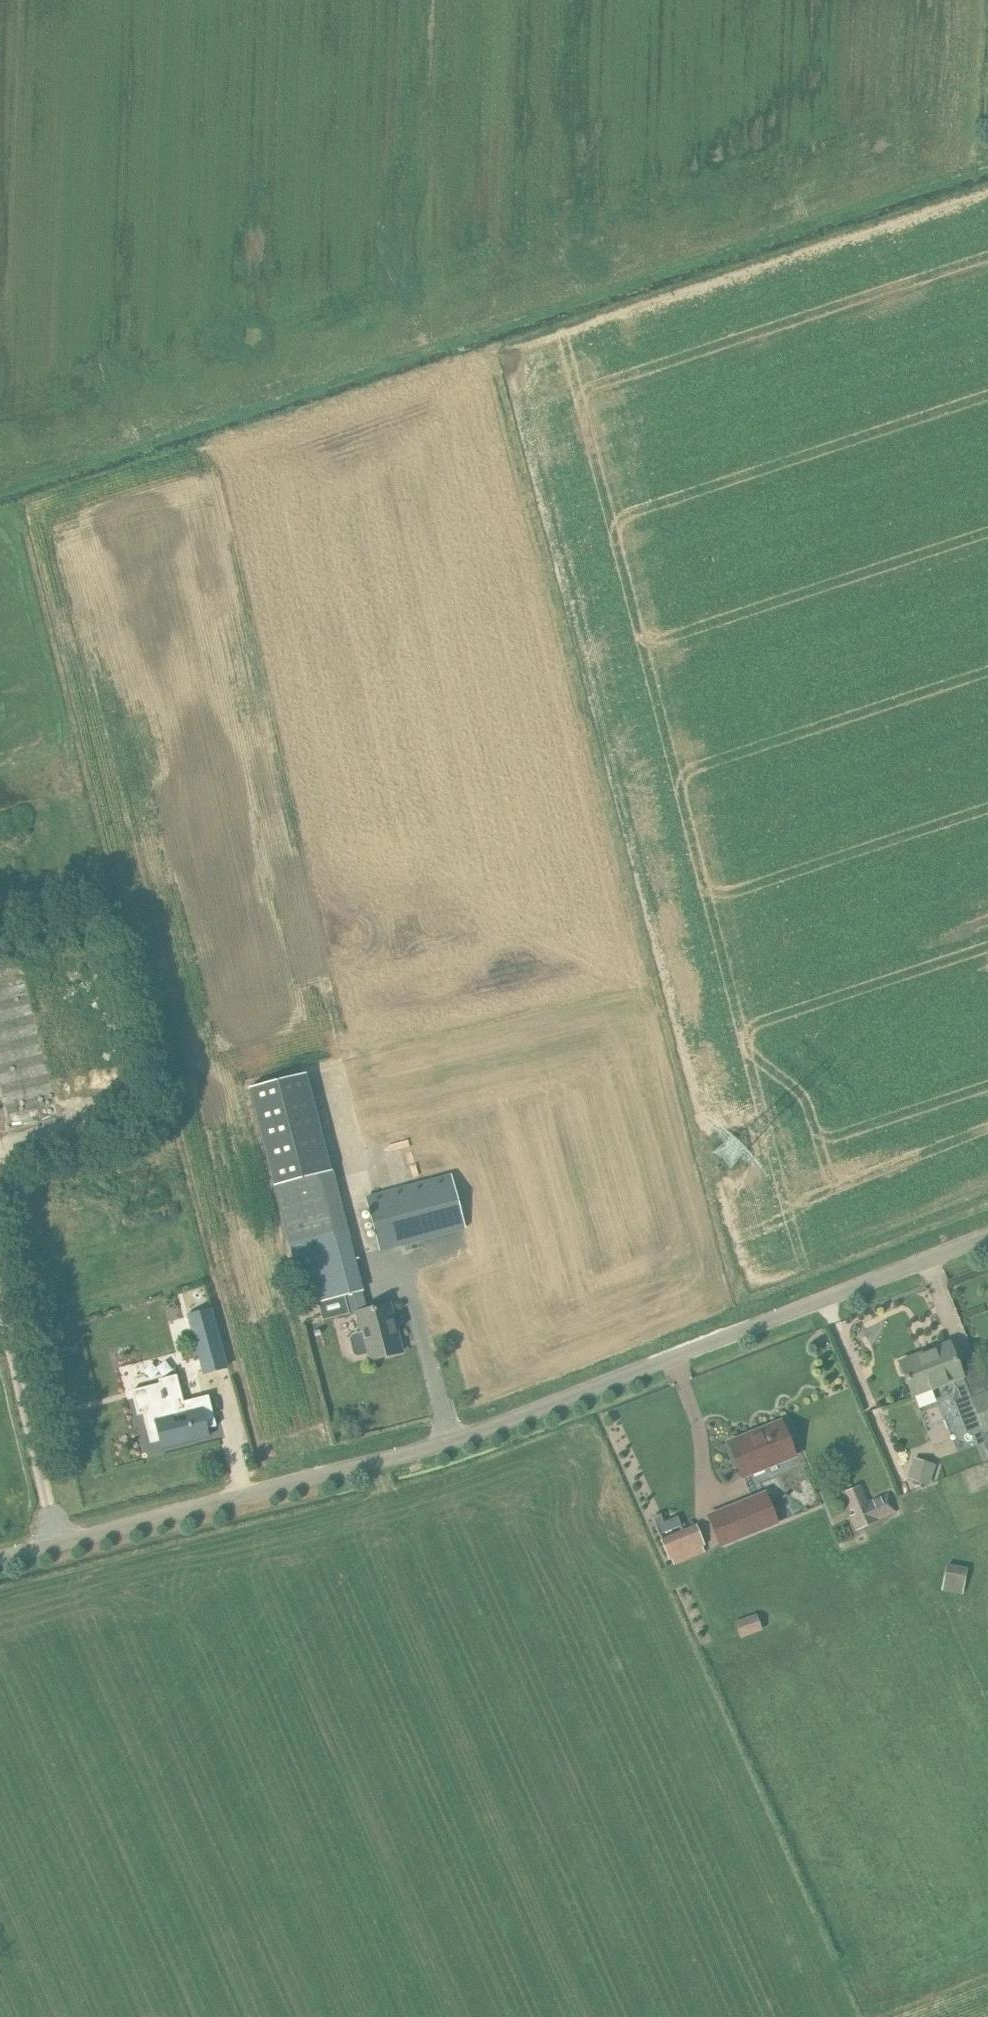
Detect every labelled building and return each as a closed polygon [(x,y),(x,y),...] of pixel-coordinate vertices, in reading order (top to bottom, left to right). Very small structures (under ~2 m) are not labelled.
[(341,1297),(362,1292),(334,1187),(308,1091),(304,1074),(248,1089),(252,1106),(278,1202),(289,1245),(302,1293),(314,1290),(318,1303),(341,1297)] [(463,1228),(449,1177),(365,1199),(378,1250),(463,1228)] [(367,1311),(358,1314),(363,1333),(353,1335),(351,1339),(355,1354),(359,1356),(368,1354),(370,1359),(401,1351),(389,1306),(367,1311)] [(211,1309),(188,1315),(204,1373),(227,1367),(211,1309)] [(982,1426),(980,1421),(971,1398),(966,1386),(950,1345),(924,1355),(922,1352),(899,1362),(912,1394),(954,1378),(958,1387),(953,1398),(966,1432),(982,1426)] [(176,1374),(158,1379),(159,1383),(131,1390),(137,1415),(143,1413),(184,1403),(183,1401),(176,1374)] [(981,1441),(987,1459),(987,1377),(966,1386),(971,1398),(980,1421),(982,1426),(987,1439),(981,1441)] [(208,1395),(183,1401),(184,1403),(143,1413),(150,1443),(160,1440),(162,1448),(208,1436),(206,1428),(216,1426),(208,1395)] [(794,1454),(781,1421),(729,1442),(742,1474),(794,1454)] [(933,1467),(913,1461),(908,1478),(928,1484),(933,1467)] [(864,1500),(857,1483),(841,1490),(847,1507),(850,1506),(853,1512),(847,1514),(852,1526),(892,1509),(885,1491),(864,1500)] [(774,1522),(762,1491),(705,1514),(718,1545),(774,1522)] [(700,1544),(692,1525),(659,1539),(667,1557),(700,1544)] [(967,1568),(946,1564),(941,1591),(962,1595),(967,1568)] [(736,1623),(743,1639),(766,1629),(758,1613),(736,1623)]
